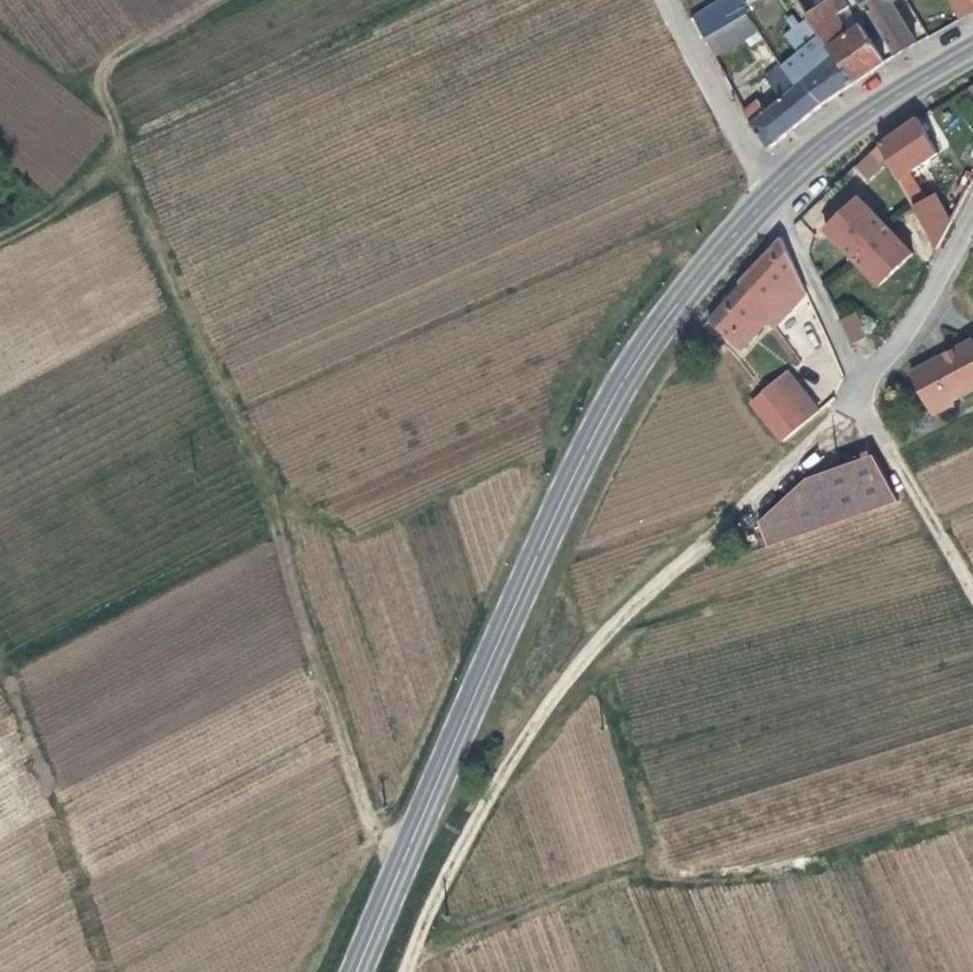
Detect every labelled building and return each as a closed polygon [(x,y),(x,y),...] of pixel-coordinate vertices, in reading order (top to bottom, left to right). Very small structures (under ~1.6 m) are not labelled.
[(690,20),(703,44),(748,17),(738,0),(722,0),(690,20)] [(852,85),(883,65),(839,0),(832,0),(806,17),(814,28),(852,85)] [(894,59),(917,46),(889,0),(854,0),(862,12),(864,10),(894,59)] [(930,38),(972,14),(972,0),(918,0),(909,5),(930,38)] [(790,43),(814,28),(806,17),(802,11),(793,17),(787,6),(781,10),(787,19),(777,25),(790,43)] [(810,82),(825,104),(852,85),(814,28),(790,43),(777,52),(804,87),(810,82)] [(750,126),(768,151),(825,104),(810,82),(804,87),(777,52),(762,65),(786,96),(770,109),(764,103),(759,102),(743,115),(750,126)] [(887,161),(936,252),(950,225),(934,197),(923,203),(908,175),(936,157),(916,121),(878,145),(887,161)] [(868,181),(887,161),(873,149),(855,169),(868,181)] [(824,233),(852,263),(877,289),(911,256),(886,230),(858,201),(824,233)] [(739,284),(741,286),(730,298),(707,323),(739,352),(767,323),(771,330),(805,295),(779,240),(739,284)] [(839,328),(850,353),(866,345),(855,320),(839,328)] [(942,356),(945,364),(937,369),(935,366),(912,378),(931,416),(955,403),(953,400),(972,389),(972,340),(942,356)] [(945,364),(942,356),(910,373),(912,378),(935,366),(937,369),(945,364)] [(772,428),(785,444),(818,413),(789,377),(754,405),(766,421),(778,411),(784,419),(772,428)] [(757,522),(766,548),(898,502),(874,456),(805,481),(757,522)]
